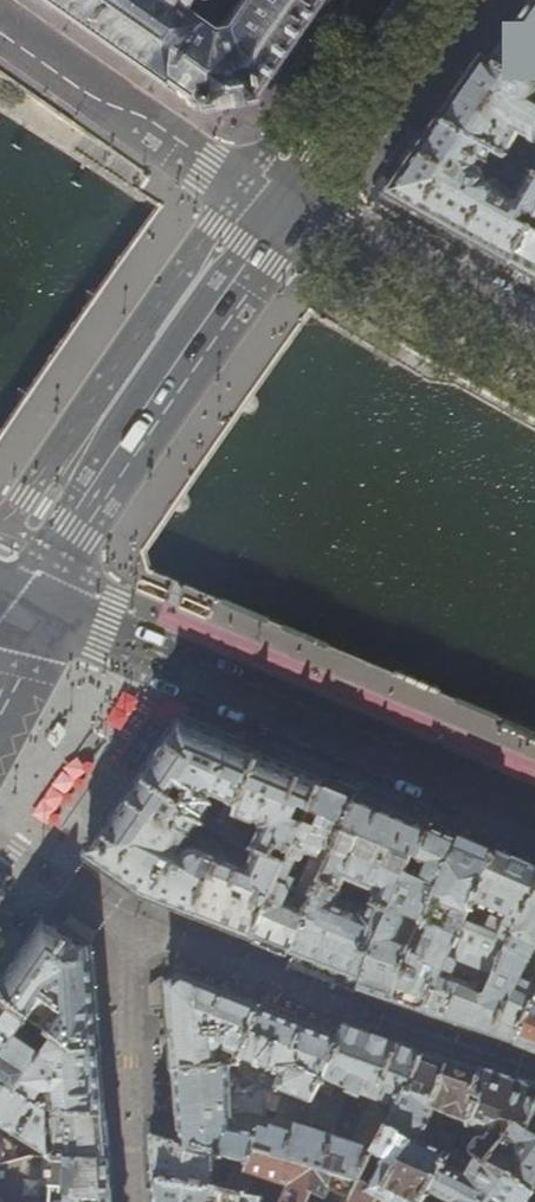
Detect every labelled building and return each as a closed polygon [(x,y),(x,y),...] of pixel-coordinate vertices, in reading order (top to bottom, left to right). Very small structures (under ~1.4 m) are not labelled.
[(45,6),(46,4),(105,46),(150,78),(153,74),(168,85),(175,90),(175,92),(176,93),(177,96),(179,97),(183,98),(185,97),(187,105),(206,101),(223,98),(242,95),(241,90),(302,0),(235,0),(217,27),(205,31),(190,21),(172,8),(176,0),(36,0),(45,6)] [(493,64),(534,88),(534,5),(493,64)] [(452,104),(439,122),(508,160),(521,137),(534,145),(534,88),(493,64),(483,60),(459,93),(452,104)] [(438,123),(439,122),(452,104),(439,95),(425,114),(438,123)] [(429,137),(388,196),(454,234),(481,249),(509,265),(513,267),(534,228),(534,175),(533,174),(520,199),(499,186),(511,163),(508,160),(439,122),(438,123),(434,130),(429,137)] [(450,241),(454,234),(388,196),(429,137),(417,129),(401,151),(376,187),(379,202),(450,241)] [(534,279),(534,228),(513,267),(534,279)] [(163,706),(121,767),(139,780),(170,735),(179,722),(182,721),(239,745),(242,739),(163,706)] [(212,809),(237,821),(264,755),(250,750),(239,745),(182,721),(179,722),(170,735),(139,780),(201,823),(212,809)] [(264,755),(237,821),(252,828),(253,826),(251,826),(259,823),(260,825),(260,826),(260,828),(261,829),(262,830),(263,831),(254,853),(258,854),(288,867),(326,782),(272,759),(264,755)] [(189,840),(201,823),(139,780),(132,789),(86,856),(87,859),(98,867),(144,898),(190,916),(246,938),(255,941),(288,867),(258,854),(250,871),(198,850),(189,840)] [(332,784),(326,782),(288,867),(255,941),(269,947),(291,955),(322,885),(360,796),(332,784)] [(360,796),(322,885),(349,897),(354,884),(379,894),(373,907),(394,916),(413,859),(420,862),(435,828),(407,816),(360,796)] [(441,830),(435,828),(420,862),(413,859),(394,916),(388,929),(386,928),(364,983),(361,989),(360,992),(367,995),(393,1004),(412,952),(395,947),(410,919),(427,925),(430,920),(441,895),(439,894),(461,838),(441,830)] [(516,1047),(534,1004),(534,869),(494,852),(461,838),(439,894),(441,895),(430,920),(427,925),(423,931),(420,930),(412,952),(393,1004),(427,1016),(471,1031),(492,1039),(516,1047)] [(12,879),(4,874),(0,873),(0,896),(12,879)] [(349,897),(322,885),(291,955),(346,976),(353,979),(364,983),(386,928),(388,929),(394,916),(373,907),(349,897)] [(44,918),(10,966),(0,981),(0,1001),(77,1054),(101,1054),(99,1030),(99,1027),(93,950),(46,918),(44,918)] [(174,1074),(239,1069),(262,1007),(231,995),(181,976),(167,987),(170,1028),(174,1074)] [(0,1001),(0,1084),(50,1116),(107,1118),(105,1108),(101,1054),(77,1054),(0,1001)] [(516,1047),(534,1054),(534,1004),(516,1047)] [(325,1079),(341,1037),(326,1032),(300,1022),(262,1007),(239,1069),(239,1071),(256,1083),(263,1067),(268,1069),(266,1075),(275,1079),(277,1072),(283,1075),(278,1090),(285,1092),(275,1120),(264,1117),(264,1118),(265,1122),(262,1131),(272,1133),(274,1129),(294,1135),(311,1102),(312,1102),(323,1079),(325,1079)] [(326,1032),(341,1037),(346,1026),(343,1025),(326,1032)] [(294,1135),(274,1129),(272,1133),(262,1131),(255,1152),(361,1182),(364,1176),(368,1167),(374,1155),(388,1130),(398,1110),(400,1110),(408,1093),(412,1094),(424,1057),(373,1037),(346,1026),(341,1037),(325,1079),(323,1079),(312,1102),(311,1102),(294,1135)] [(424,1057),(412,1094),(437,1102),(449,1066),(428,1058),(424,1057)] [(455,1146),(475,1107),(471,1105),(481,1076),(455,1068),(449,1066),(437,1102),(412,1094),(408,1093),(400,1110),(398,1110),(388,1130),(412,1144),(401,1163),(438,1180),(445,1168),(451,1157),(456,1147),(455,1146)] [(239,1071),(239,1069),(174,1074),(178,1117),(179,1124),(180,1145),(250,1165),(255,1152),(262,1131),(265,1122),(264,1118),(258,1120),(254,1134),(234,1129),(233,1117),(240,1116),(240,1107),(233,1108),(232,1094),(254,1092),(254,1088),(259,1088),(259,1085),(256,1083),(239,1071)] [(455,1146),(456,1147),(464,1151),(468,1153),(487,1162),(515,1122),(528,1132),(534,1117),(534,1086),(512,1079),(483,1069),(481,1076),(471,1105),(475,1107),(455,1146)] [(0,1084),(0,1126),(43,1153),(40,1158),(50,1159),(50,1116),(0,1084)] [(0,1165),(0,1195),(3,1199),(5,1201),(113,1201),(112,1187),(111,1177),(107,1118),(50,1116),(50,1159),(40,1158),(34,1157),(14,1162),(0,1165)] [(528,1132),(515,1122),(487,1162),(533,1195),(534,1193),(534,1136),(528,1132)] [(154,1137),(180,1145),(179,1124),(154,1135),(154,1137)] [(378,1198),(385,1201),(428,1201),(438,1180),(401,1163),(412,1144),(388,1130),(374,1155),(386,1162),(370,1191),(359,1185),(351,1201),(375,1201),(378,1198)] [(14,1162),(18,1147),(0,1136),(0,1165),(14,1162)] [(359,1185),(361,1182),(255,1152),(250,1165),(180,1145),(154,1137),(151,1137),(154,1177),(154,1183),(211,1190),(249,1199),(250,1195),(254,1177),(289,1189),(285,1201),(278,1198),(276,1201),(324,1201),(326,1201),(351,1201),(359,1185)] [(456,1147),(451,1157),(459,1160),(464,1151),(456,1147)] [(438,1180),(428,1201),(528,1201),(533,1195),(487,1162),(468,1153),(458,1174),(445,1168),(438,1180)] [(368,1167),(364,1176),(369,1178),(373,1170),(368,1167)] [(261,1201),(249,1199),(211,1190),(154,1183),(156,1201),(261,1201)]
